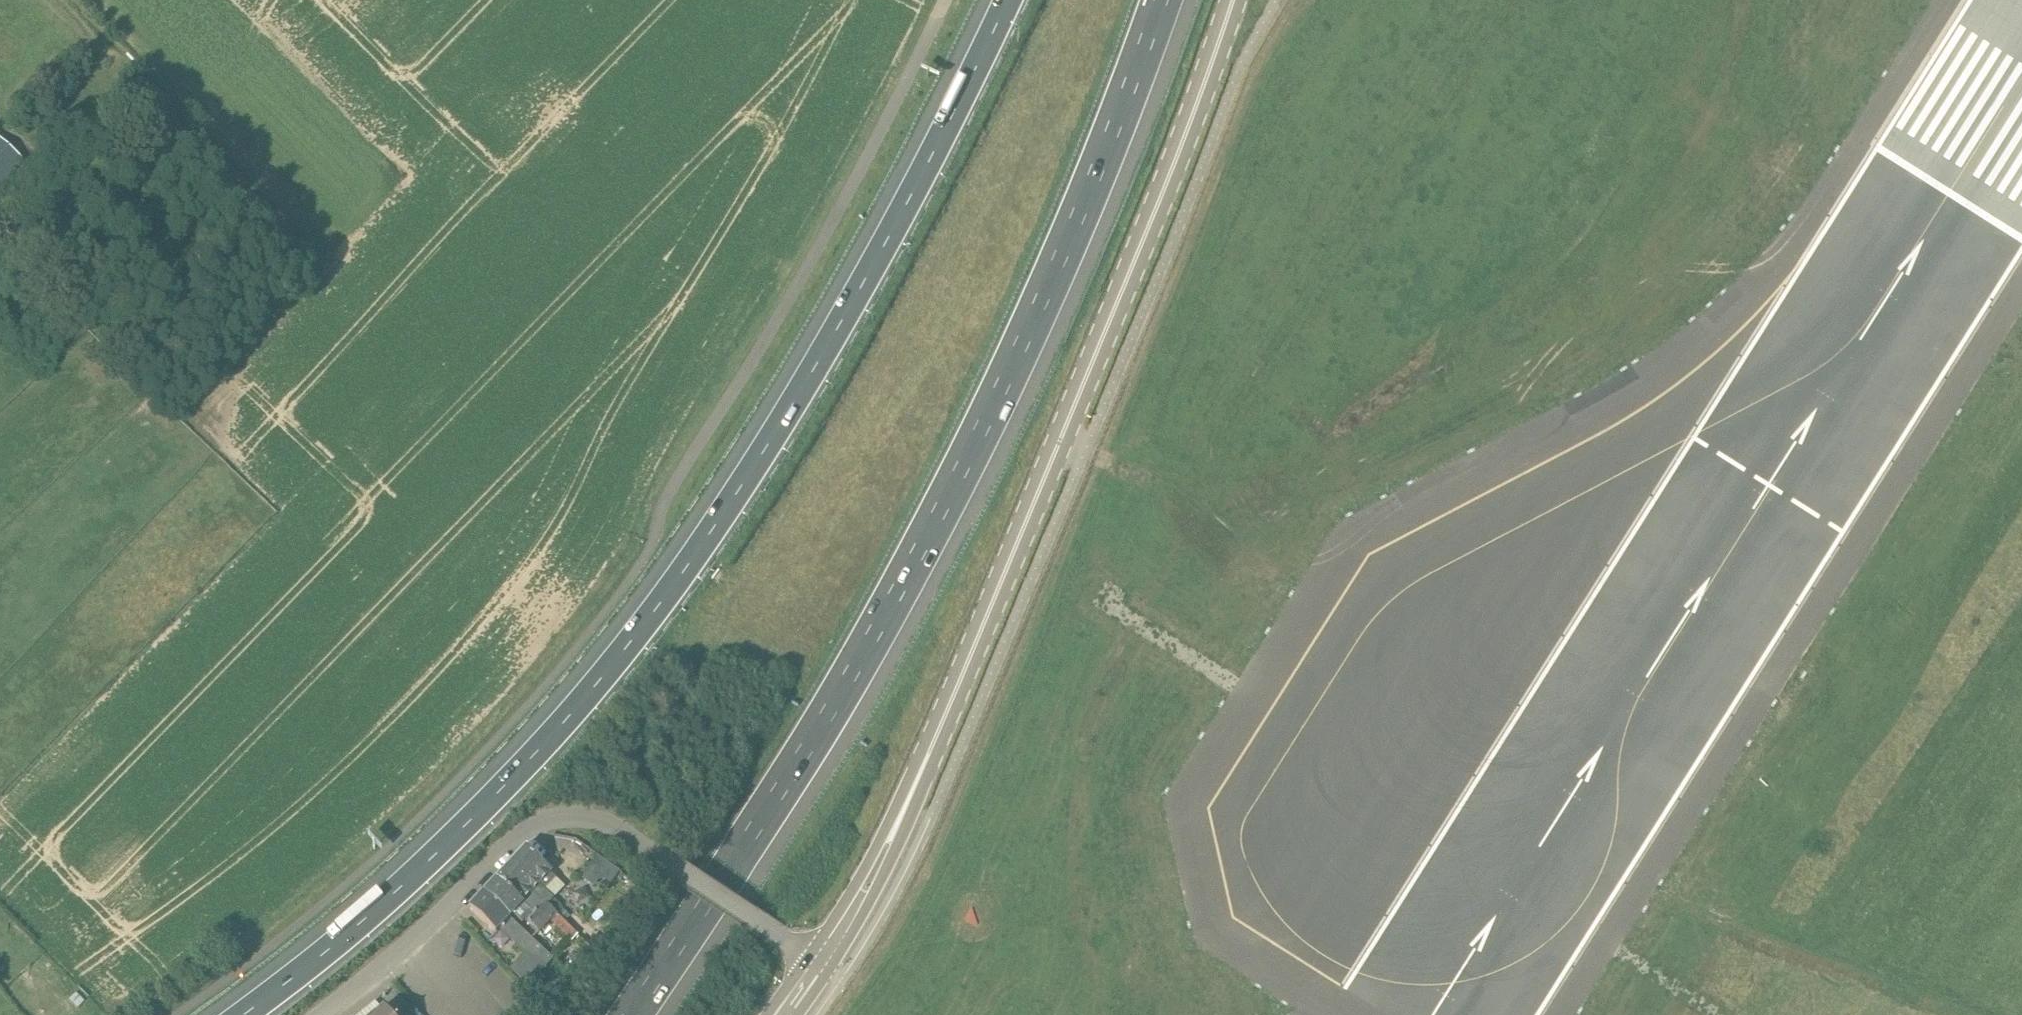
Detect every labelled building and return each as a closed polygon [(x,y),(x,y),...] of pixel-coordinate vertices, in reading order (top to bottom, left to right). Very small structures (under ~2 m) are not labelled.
[(25,162),(0,140),(0,191),(25,162)] [(536,911),(551,896),(545,890),(555,879),(550,875),(552,873),(525,848),(499,877),(534,909),(536,911)] [(585,877),(609,891),(621,871),(597,857),(585,877)] [(522,922),(534,909),(499,877),(484,893),(510,918),(513,914),(522,922)] [(553,957),(509,919),(510,918),(484,893),(470,908),(496,933),(499,929),(524,952),(510,968),(529,986),(553,957)] [(538,931),(556,913),(546,903),(528,921),(538,931)] [(401,1002),(385,1014),(413,1014),(401,1002)]
